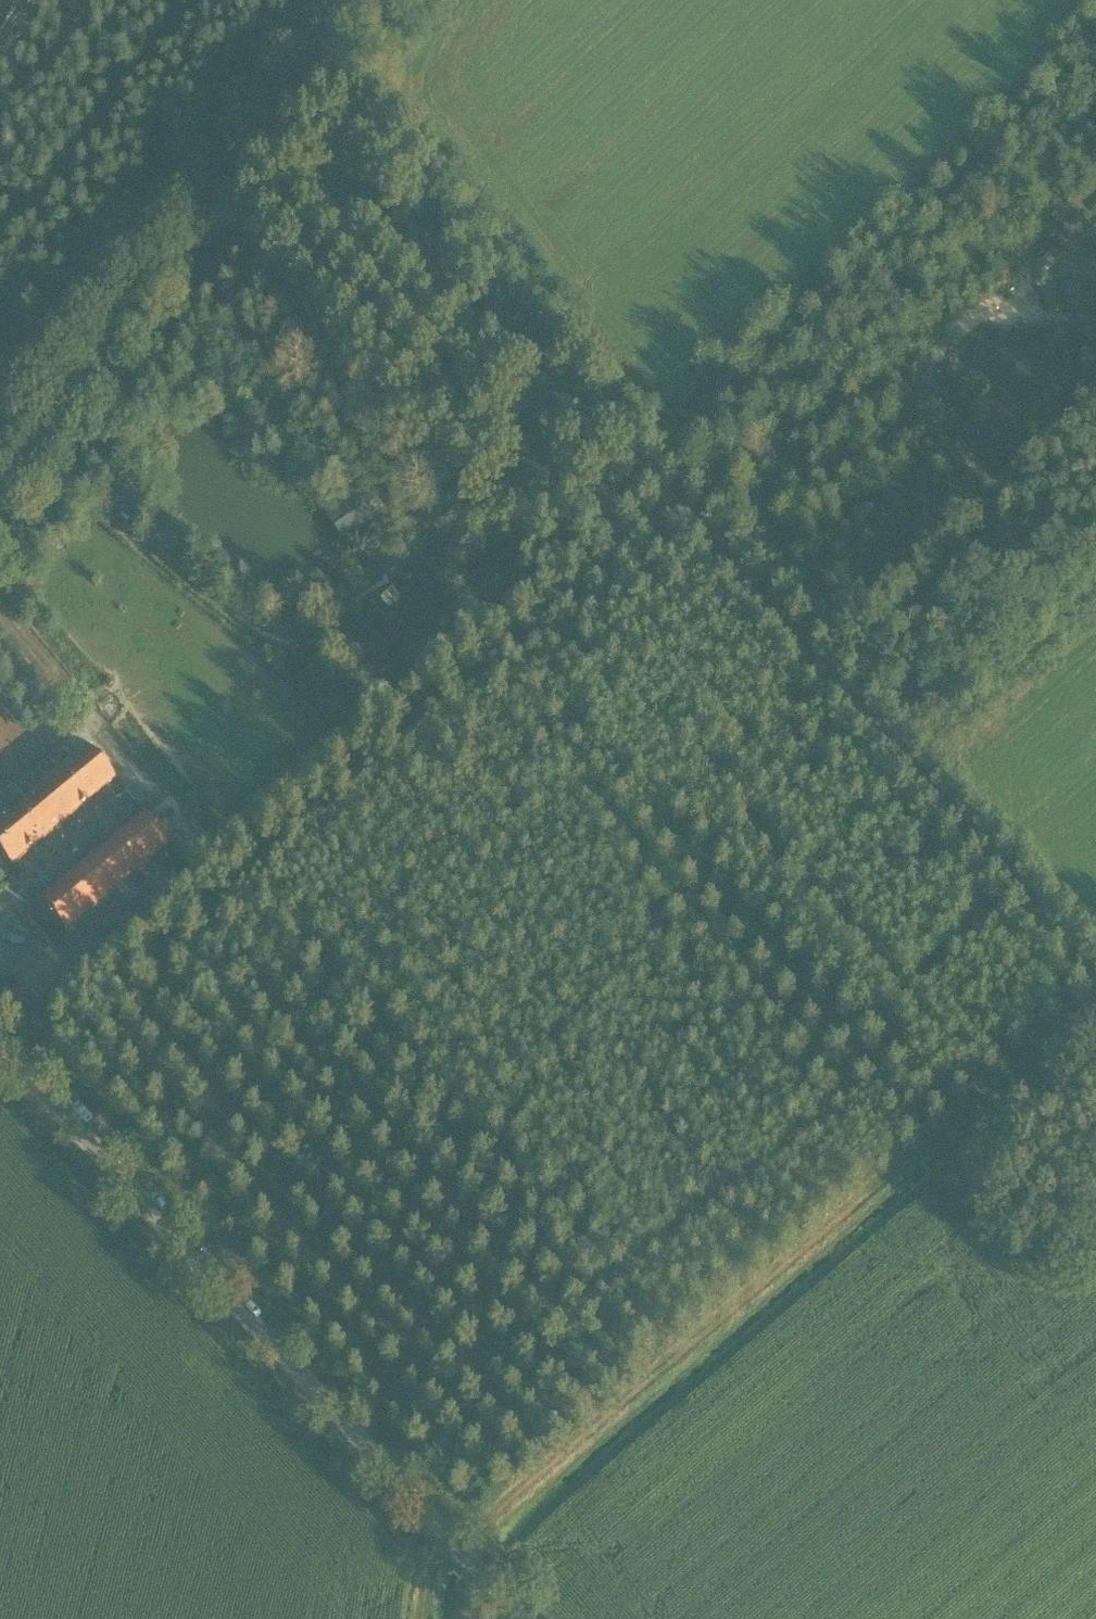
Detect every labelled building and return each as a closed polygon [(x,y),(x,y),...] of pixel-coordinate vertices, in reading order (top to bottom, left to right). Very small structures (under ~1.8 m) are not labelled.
[(26,804),(0,826),(0,854),(10,867),(114,779),(87,747),(23,800),(26,804)] [(65,932),(169,845),(145,816),(41,903),(65,932)]
